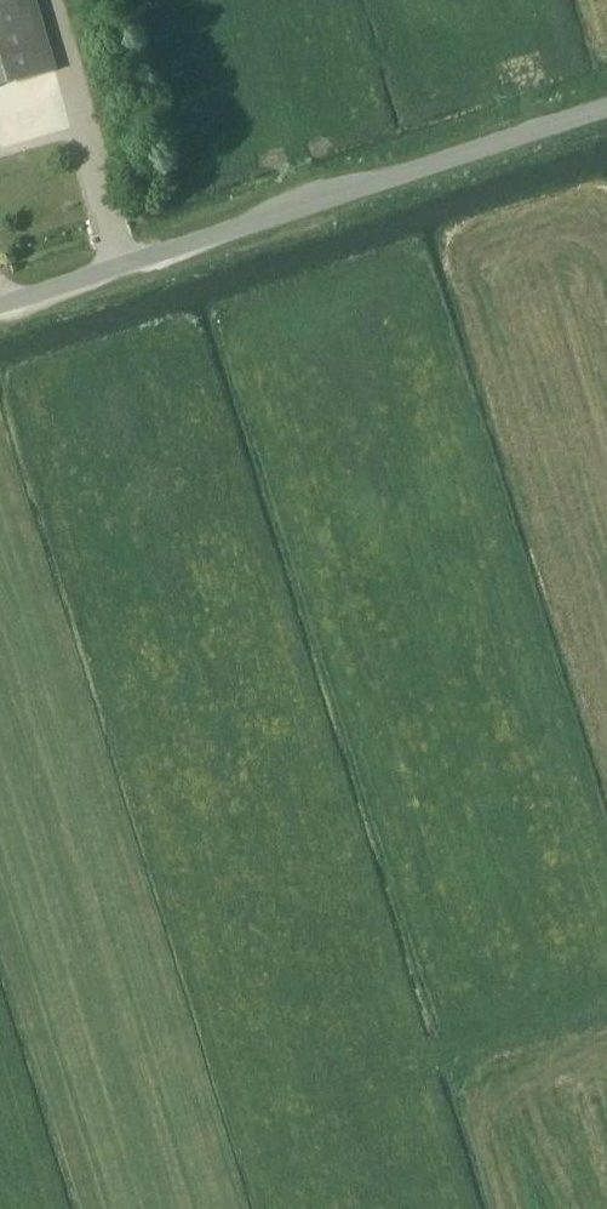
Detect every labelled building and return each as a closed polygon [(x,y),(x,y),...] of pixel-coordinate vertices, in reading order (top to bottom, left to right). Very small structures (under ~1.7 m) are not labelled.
[(56,71),(35,0),(0,0),(0,87),(56,71)] [(132,163),(140,161),(137,151),(129,153),(132,163)]
